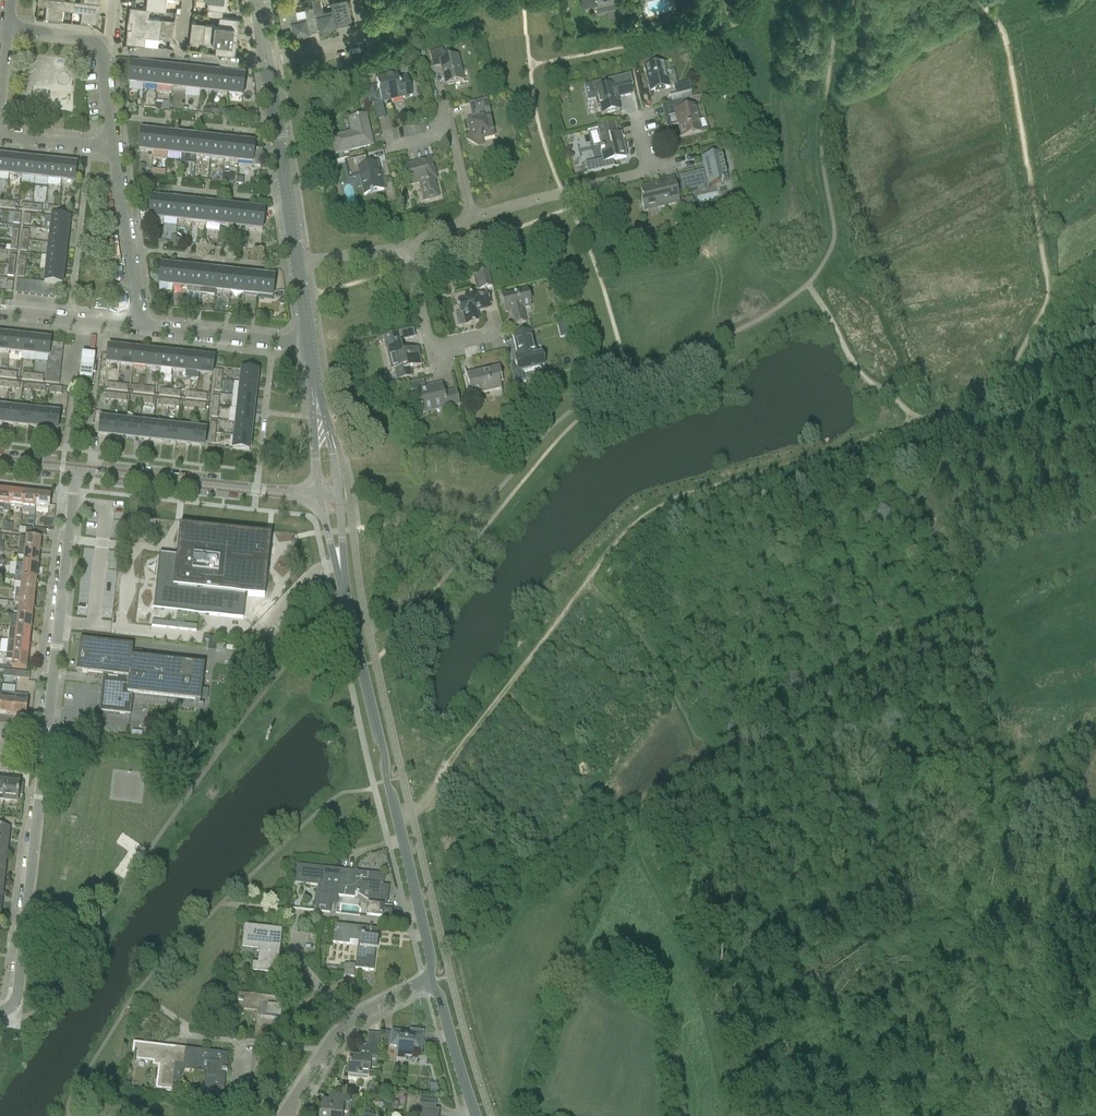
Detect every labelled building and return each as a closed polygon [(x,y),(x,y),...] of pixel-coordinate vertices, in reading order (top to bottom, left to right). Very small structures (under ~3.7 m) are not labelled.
[(73,10),(75,0),(39,0),(38,3),(50,4),(48,20),(61,21),(62,18),(63,18),(64,9),(73,10)] [(86,24),(90,24),(90,21),(96,22),(98,10),(100,10),(101,3),(84,1),(75,0),(73,10),(83,11),(82,20),(81,20),(80,23),(86,24)] [(147,7),(147,8),(149,8),(156,9),(157,0),(148,0),(147,7)] [(156,9),(166,10),(167,0),(157,0),(156,9)] [(220,16),(223,16),(223,10),(227,10),(228,0),(209,0),(208,8),(209,8),(208,15),(220,16)] [(313,0),(312,0),(313,6),(305,7),(307,15),(298,17),(295,2),(278,5),(282,26),(290,24),(294,38),(312,34),(311,29),(318,27),(319,32),(320,32),(313,0)] [(320,32),(338,28),(337,23),(352,19),(348,0),(339,0),(331,2),(333,9),(324,11),(321,0),(313,0),(320,32)] [(597,11),(597,12),(607,10),(609,18),(623,15),(622,12),(626,11),(623,0),(594,0),(597,11)] [(133,21),(132,25),(161,28),(161,31),(167,31),(168,25),(161,25),(162,18),(148,17),(149,8),(147,8),(147,7),(131,6),(129,20),(133,21)] [(206,23),(205,29),(205,33),(234,36),(234,32),(237,32),(239,18),(223,16),(220,16),(219,25),(206,23)] [(161,28),(132,25),(132,28),(128,28),(127,42),(145,45),(146,36),(171,38),(173,39),(175,26),(168,25),(167,31),(161,31),(161,28)] [(199,29),(198,35),(204,36),(204,42),(217,44),(216,52),(235,54),(236,45),(237,40),(234,40),(234,36),(205,33),(205,29),(199,29)] [(448,85),(448,86),(454,84),(454,83),(463,81),(457,56),(451,58),(449,51),(443,53),(442,49),(429,53),(433,68),(441,67),(445,85),(448,85)] [(649,93),(657,91),(669,88),(668,81),(665,82),(663,73),(672,71),(669,61),(644,68),(650,92),(649,92),(649,93)] [(129,84),(128,91),(143,93),(143,86),(145,66),(131,65),(131,64),(130,64),(128,84),(129,84)] [(143,86),(157,87),(159,68),(145,66),(143,86)] [(157,87),(157,93),(171,95),(171,89),(174,70),(159,68),(157,87)] [(171,89),(186,90),(188,71),(174,70),(171,89)] [(186,90),(200,92),(202,73),(188,71),(186,90)] [(200,92),(213,93),(215,74),(202,73),(200,92)] [(213,93),(228,95),(230,76),(215,74),(213,93)] [(378,85),(369,87),(373,107),(383,105),(382,103),(402,98),(413,96),(410,85),(408,76),(398,78),(397,75),(390,77),(387,78),(377,80),(378,85)] [(600,82),(584,85),(588,100),(595,99),(597,107),(598,106),(597,105),(599,105),(599,106),(601,113),(601,115),(608,113),(619,111),(616,98),(631,95),(629,87),(633,86),(630,75),(607,80),(609,87),(602,88),(600,82)] [(230,76),(228,95),(242,97),(244,77),(243,76),(243,77),(230,76)] [(669,96),(669,97),(679,95),(691,92),(689,83),(673,87),(675,95),(669,96)] [(679,95),(669,97),(671,103),(675,102),(680,101),(679,95)] [(470,134),(465,135),(466,139),(467,139),(477,145),(477,146),(485,144),(484,142),(484,140),(494,137),(494,136),(493,132),(489,113),(487,106),(488,105),(488,104),(487,99),(469,103),(469,104),(471,113),(473,114),(474,119),(467,120),(470,134)] [(680,101),(675,102),(671,103),(665,105),(667,117),(677,115),(681,136),(676,137),(676,138),(709,131),(708,130),(700,132),(695,106),(687,108),(686,100),(680,101)] [(257,112),(245,111),(247,121),(259,121),(257,112)] [(333,137),(336,154),(370,146),(368,134),(369,134),(365,115),(349,119),(353,133),(333,137)] [(587,164),(584,164),(586,173),(589,172),(617,166),(616,166),(615,160),(626,157),(621,133),(617,134),(614,123),(598,127),(603,149),(600,150),(601,152),(602,152),(603,159),(603,160),(587,164)] [(139,151),(153,152),(155,133),(141,132),(141,131),(140,131),(138,151),(139,151)] [(153,152),(167,154),(169,135),(155,133),(153,152)] [(167,154),(181,155),(183,136),(169,135),(167,154)] [(181,155),(195,157),(197,138),(183,136),(181,155)] [(195,157),(209,158),(211,139),(197,138),(195,157)] [(209,158),(223,160),(225,141),(211,139),(209,158)] [(223,160),(237,161),(239,143),(225,141),(223,160)] [(239,143),(237,161),(251,163),(251,166),(260,168),(262,150),(253,149),(254,144),(253,143),(253,144),(239,143)] [(708,183),(708,185),(727,181),(721,154),(702,158),(705,172),(680,178),(683,192),(696,189),(704,187),(704,184),(708,183)] [(359,169),(365,195),(370,193),(370,194),(373,194),(372,193),(384,190),(381,178),(379,178),(376,164),(367,166),(365,157),(346,162),(348,171),(359,169)] [(8,182),(8,175),(10,159),(0,158),(0,181),(8,182)] [(10,159),(8,175),(21,176),(23,160),(10,159)] [(419,163),(406,166),(410,185),(418,184),(422,201),(422,202),(438,198),(432,172),(434,171),(431,159),(418,162),(419,163)] [(23,160),(21,176),(34,178),(36,162),(23,160)] [(35,178),(34,186),(47,187),(47,185),(49,163),(36,162),(34,178),(35,178)] [(49,163),(47,185),(60,187),(61,181),(63,165),(49,163)] [(63,165),(61,181),(74,182),(73,183),(74,183),(76,166),(75,165),(75,166),(63,165)] [(222,173),(221,182),(233,183),(234,175),(222,173)] [(666,183),(665,181),(655,183),(656,185),(641,189),(643,197),(640,198),(644,211),(648,210),(647,208),(659,205),(660,208),(679,203),(674,181),(666,183)] [(149,218),(163,219),(165,201),(151,199),(151,198),(150,198),(148,218),(149,218)] [(682,200),(685,212),(695,209),(692,198),(682,200)] [(163,219),(177,221),(179,202),(165,201),(163,219)] [(177,221),(191,222),(193,204),(179,202),(177,221)] [(191,222),(205,224),(207,205),(193,204),(191,222)] [(207,205),(205,224),(219,225),(221,207),(207,205)] [(236,208),(221,207),(219,225),(234,227),(236,208)] [(250,210),(236,208),(234,227),(248,228),(250,210)] [(263,211),(250,210),(248,228),(261,230),(262,231),(264,211),(263,211)] [(24,214),(23,225),(30,225),(31,215),(24,214)] [(45,217),(44,230),(51,231),(68,233),(69,219),(58,218),(51,217),(45,217)] [(51,231),(49,244),(66,246),(68,233),(51,231)] [(49,244),(48,257),(64,259),(66,246),(49,244)] [(48,257),(46,270),(63,272),(64,259),(48,257)] [(159,284),(172,286),(175,267),(161,266),(161,265),(160,265),(159,277),(158,283),(158,285),(159,285),(159,284)] [(172,286),(187,287),(189,269),(175,267),(172,286)] [(200,295),(201,289),(203,270),(189,269),(187,287),(186,293),(200,295)] [(50,284),(56,285),(61,285),(63,272),(46,270),(45,283),(44,283),(50,284)] [(201,289),(200,295),(215,296),(215,291),(217,272),(203,270),(201,289)] [(480,273),(483,289),(492,287),(488,271),(480,273)] [(215,291),(229,292),(231,274),(217,272),(215,291)] [(229,292),(243,294),(245,275),(231,274),(229,292)] [(243,294),(257,295),(259,277),(245,275),(243,294)] [(259,277),(257,295),(271,297),(272,298),(274,278),(273,277),(273,278),(259,277)] [(15,294),(22,294),(23,280),(17,280),(15,294)] [(22,294),(28,295),(30,281),(23,280),(22,294)] [(28,295),(35,296),(37,282),(30,281),(28,295)] [(35,296),(42,297),(43,283),(37,282),(35,296)] [(42,297),(48,298),(50,284),(44,283),(43,283),(42,297)] [(442,283),(435,285),(436,291),(444,290),(442,283)] [(50,284),(48,298),(55,298),(56,285),(50,284)] [(508,312),(511,326),(523,323),(521,315),(519,315),(517,307),(530,304),(531,307),(527,290),(501,296),(505,313),(508,312)] [(460,314),(455,315),(456,320),(458,327),(458,328),(466,326),(478,323),(476,311),(480,310),(480,311),(490,308),(487,296),(478,298),(477,294),(464,296),(465,299),(457,301),(460,314)] [(162,301),(152,301),(152,307),(153,308),(162,309),(164,309),(164,308),(165,303),(162,303),(162,301)] [(398,333),(383,337),(389,361),(393,360),(395,369),(394,370),(397,381),(412,378),(410,369),(421,366),(417,348),(402,352),(398,333)] [(517,364),(510,365),(514,384),(515,384),(524,382),(523,380),(521,371),(529,370),(544,366),(541,354),(535,355),(530,333),(524,334),(514,337),(518,356),(515,356),(517,364)] [(8,352),(10,337),(0,336),(0,351),(8,352)] [(8,352),(22,354),(23,338),(10,337),(8,352)] [(22,354),(35,355),(37,340),(23,338),(22,354)] [(49,350),(50,343),(50,341),(49,341),(37,340),(35,355),(48,357),(48,356),(49,350)] [(50,343),(49,350),(62,351),(63,345),(50,343)] [(107,363),(120,364),(121,349),(108,348),(109,347),(108,347),(106,364),(107,364),(107,363)] [(120,364),(133,366),(135,351),(121,349),(120,364)] [(49,350),(48,356),(62,358),(62,351),(49,350)] [(133,366),(146,367),(148,352),(135,351),(133,366)] [(146,367),(159,369),(161,354),(148,352),(146,367)] [(159,369),(172,370),(174,355),(161,354),(159,369)] [(172,370),(186,372),(187,357),(174,355),(172,370)] [(48,356),(48,357),(47,363),(61,365),(62,358),(48,356)] [(186,372),(198,373),(200,358),(187,357),(186,372)] [(200,358),(198,373),(211,375),(211,376),(213,359),(213,360),(200,358)] [(47,363),(47,370),(60,371),(61,365),(47,363)] [(466,375),(468,386),(471,397),(501,390),(499,379),(501,378),(499,368),(466,375)] [(47,370),(46,376),(59,378),(60,371),(47,370)] [(215,370),(214,382),(221,382),(222,371),(215,370)] [(241,370),(239,384),(255,386),(257,373),(257,372),(241,370)] [(59,378),(46,376),(45,383),(59,384),(59,378)] [(221,382),(214,382),(213,391),(220,392),(221,382)] [(239,384),(238,397),(254,399),(255,386),(239,384)] [(420,407),(421,410),(422,414),(460,405),(456,391),(444,394),(442,384),(417,390),(421,407),(420,407)] [(238,397),(236,410),(252,412),(254,399),(238,397)] [(5,424),(18,426),(19,410),(6,409),(5,424)] [(18,426),(30,427),(32,412),(19,410),(18,426)] [(236,410),(235,423),(251,425),(252,412),(236,410)] [(30,427),(44,429),(46,413),(32,412),(30,427)] [(46,413),(44,429),(56,430),(56,431),(57,431),(59,414),(58,414),(58,415),(46,413)] [(99,434),(112,436),(114,421),(101,419),(100,418),(98,435),(99,435),(99,434)] [(112,436),(125,437),(127,422),(114,421),(112,436)] [(125,437),(138,439),(140,424),(127,422),(125,437)] [(210,422),(209,434),(215,435),(217,423),(210,422)] [(235,423),(233,437),(250,438),(251,425),(235,423)] [(138,439),(151,440),(153,425),(140,424),(138,439)] [(151,440),(165,442),(166,427),(153,425),(151,440)] [(165,442),(177,443),(179,428),(166,427),(165,442)] [(177,443),(191,445),(192,430),(179,428),(177,443)] [(192,430),(191,445),(203,446),(203,447),(204,447),(206,430),(205,430),(205,431),(192,430)] [(250,438),(233,437),(232,450),(249,451),(248,451),(250,438)] [(3,505),(2,512),(3,512),(8,512),(9,506),(11,492),(0,490),(0,505),(3,505)] [(24,493),(11,492),(9,506),(22,508),(24,493)] [(37,495),(24,493),(22,508),(35,509),(37,495)] [(50,496),(37,495),(35,509),(48,511),(50,496)] [(156,585),(153,610),(243,619),(245,596),(264,598),(269,555),(264,555),(266,535),(179,526),(177,546),(182,546),(181,556),(164,554),(160,586),(156,585)] [(20,538),(18,551),(39,553),(40,540),(20,538)] [(18,551),(17,557),(24,558),(23,564),(37,566),(39,553),(18,551)] [(17,564),(15,577),(36,579),(37,566),(23,564),(17,564)] [(15,577),(14,583),(21,584),(21,585),(20,590),(35,592),(36,579),(15,577)] [(14,603),(19,603),(33,605),(35,592),(20,590),(15,590),(14,603)] [(19,603),(17,616),(32,618),(33,605),(19,603)] [(11,616),(9,628),(16,629),(30,630),(32,618),(17,616),(11,616)] [(9,629),(8,641),(29,643),(30,630),(16,629),(9,628),(9,629)] [(8,641),(7,654),(27,656),(29,643),(8,641)] [(98,712),(130,716),(132,695),(200,703),(204,665),(132,657),(133,647),(80,641),(76,673),(102,676),(98,712)] [(6,659),(6,660),(13,661),(12,668),(15,668),(26,669),(27,659),(27,656),(7,654),(6,659)] [(235,654),(233,666),(249,668),(251,656),(235,654)] [(4,671),(3,677),(9,678),(16,679),(16,678),(17,672),(4,671)] [(0,704),(0,713),(12,715),(14,700),(14,694),(1,693),(1,699),(0,704)] [(14,700),(12,715),(25,716),(27,702),(14,700)] [(5,782),(3,801),(16,802),(16,803),(17,803),(18,796),(22,796),(24,784),(19,784),(19,783),(18,783),(18,784),(5,782)] [(14,827),(15,820),(0,818),(0,825),(14,827)] [(6,844),(8,831),(9,831),(9,830),(0,829),(0,843),(6,844)] [(296,881),(295,883),(310,885),(310,881),(317,882),(317,885),(314,911),(330,913),(330,912),(329,912),(330,903),(337,904),(338,896),(339,885),(341,870),(340,870),(334,870),(334,872),(327,871),(327,869),(297,866),(296,881)] [(341,870),(338,896),(354,898),(356,896),(360,891),(369,892),(366,917),(391,920),(392,907),(384,906),(385,886),(383,886),(384,875),(341,870)] [(335,924),(333,943),(349,945),(350,941),(358,942),(355,965),(348,964),(348,965),(344,965),(344,968),(343,973),(343,976),(354,978),(355,969),(365,970),(365,971),(368,972),(368,970),(373,971),(376,949),(376,948),(373,948),(374,938),(377,938),(377,937),(378,931),(378,929),(357,927),(335,924)] [(278,966),(280,946),(276,945),(276,941),(280,941),(281,929),(273,928),(272,932),(268,932),(268,928),(245,925),(243,947),(244,943),(260,945),(258,963),(253,963),(253,970),(277,973),(277,972),(273,971),(274,965),(278,966)] [(281,1012),(281,1006),(279,1006),(280,998),(239,994),(238,1003),(241,1003),(240,1007),(262,1009),(261,1017),(259,1016),(257,1039),(276,1042),(279,1012),(281,1012)] [(391,1030),(390,1045),(389,1047),(396,1047),(396,1051),(397,1051),(396,1058),(406,1059),(406,1057),(412,1057),(412,1052),(422,1053),(424,1031),(412,1030),(412,1034),(409,1033),(409,1032),(391,1030)] [(368,1077),(367,1078),(368,1079),(370,1068),(376,1068),(374,1079),(375,1079),(380,1034),(369,1033),(367,1045),(361,1045),(359,1058),(350,1057),(348,1076),(349,1076),(349,1074),(357,1075),(357,1076),(361,1077),(361,1076),(368,1077)] [(134,1043),(132,1053),(134,1053),(133,1062),(135,1062),(135,1061),(139,1062),(159,1064),(156,1090),(172,1092),(175,1065),(177,1048),(134,1043)] [(177,1048),(175,1065),(183,1066),(183,1067),(209,1070),(206,1095),(208,1096),(212,1097),(212,1096),(223,1097),(226,1073),(226,1072),(227,1072),(227,1071),(227,1070),(226,1070),(224,1069),(224,1065),(225,1065),(226,1065),(227,1063),(228,1054),(222,1053),(221,1055),(213,1052),(212,1054),(204,1051),(203,1053),(195,1050),(194,1053),(186,1050),(186,1049),(185,1050),(177,1049),(177,1048)] [(341,1113),(347,1114),(349,1095),(330,1093),(329,1103),(322,1102),(321,1115),(341,1115),(341,1113)] [(438,1107),(439,1097),(421,1096),(421,1106),(438,1107)] [(421,1115),(439,1115),(439,1109),(435,1109),(422,1107),(421,1115)]
